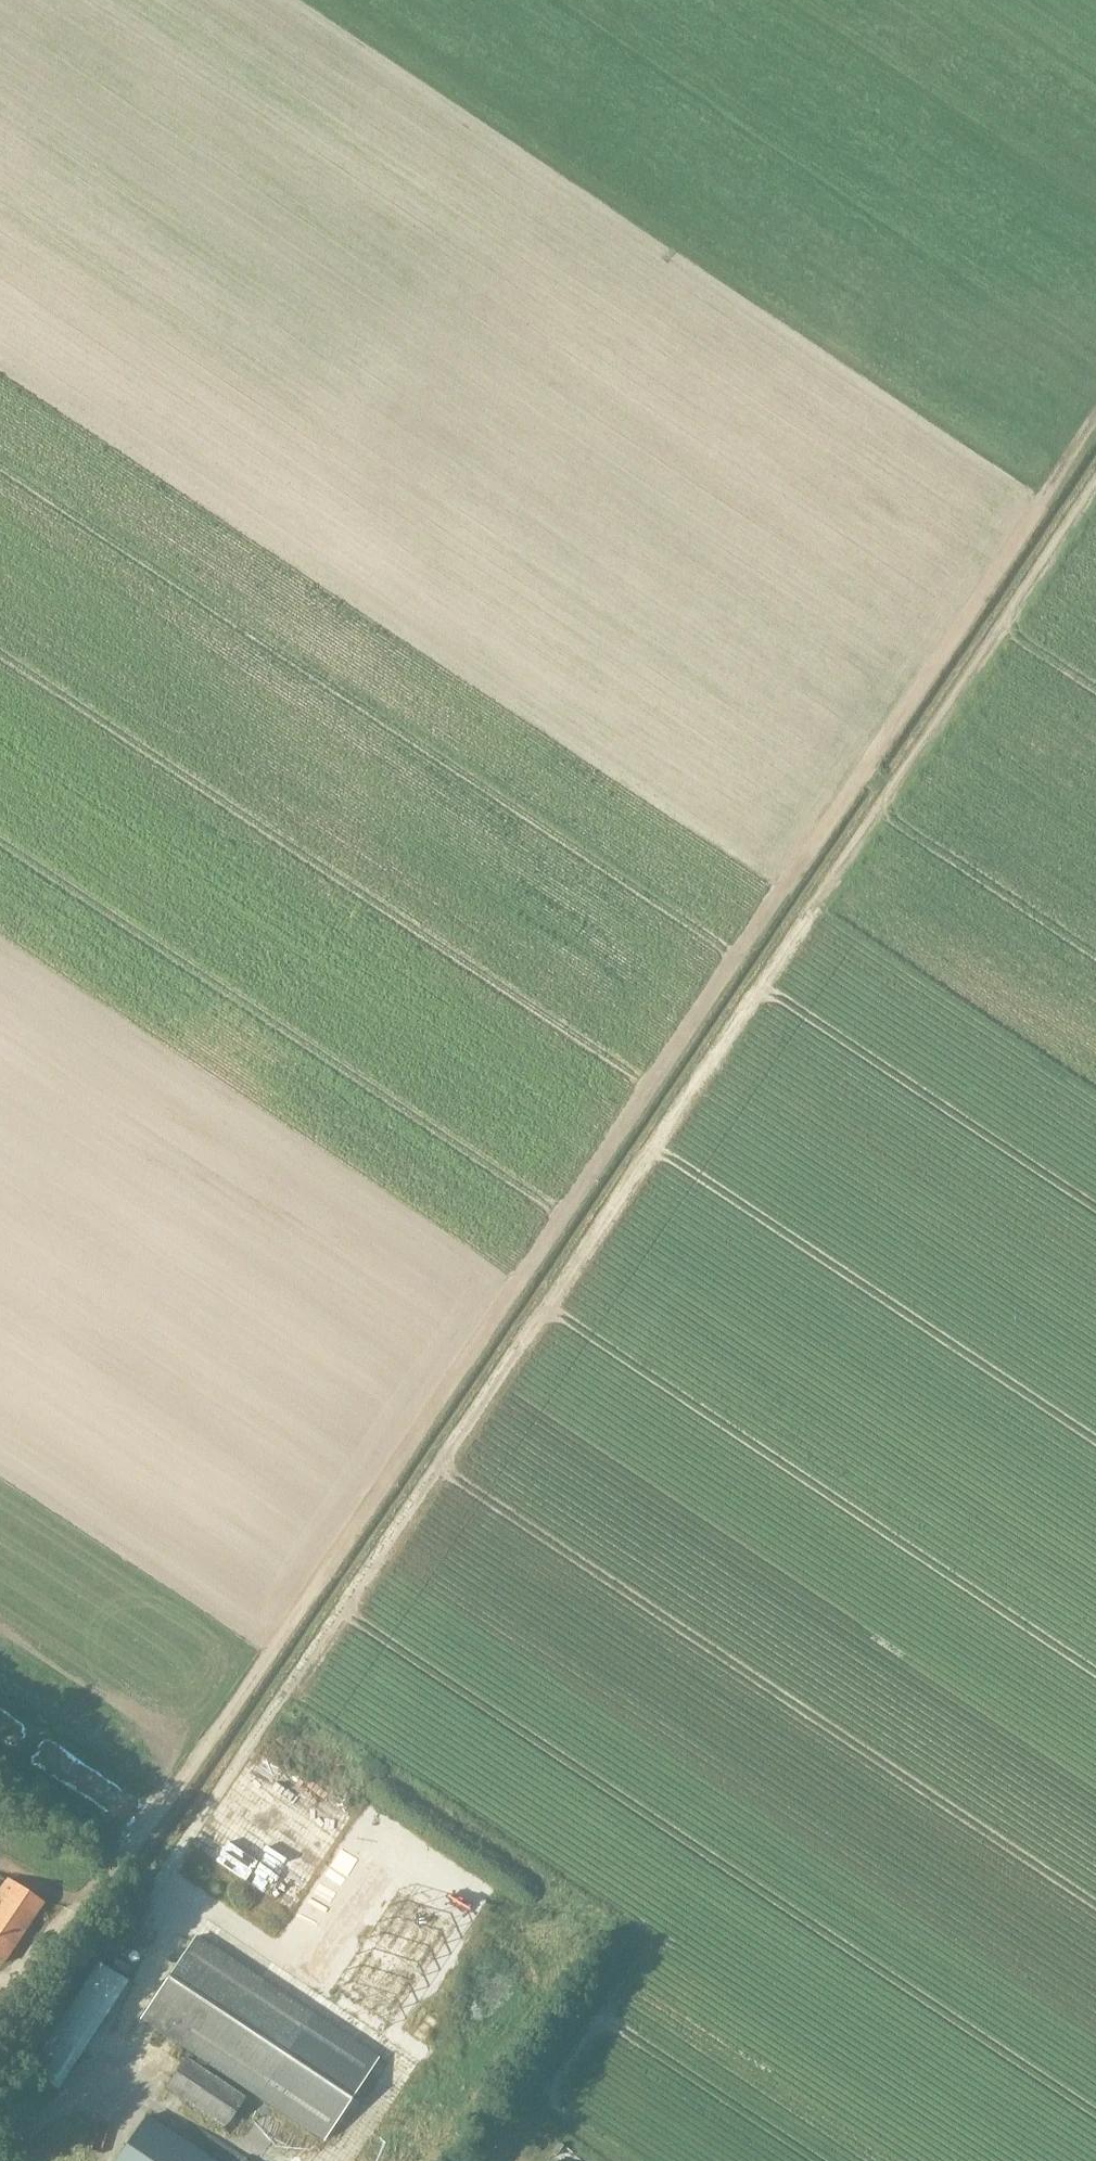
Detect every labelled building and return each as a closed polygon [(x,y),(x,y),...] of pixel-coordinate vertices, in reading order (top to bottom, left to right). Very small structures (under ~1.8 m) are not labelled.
[(407,1779),(420,1765),(412,1757),(399,1771),(407,1779)] [(275,1870),(270,1877),(299,1898),(313,1879),(297,1867),(288,1879),(275,1870)] [(44,1903),(8,1879),(0,1891),(0,1963),(2,1965),(44,1903)] [(396,1887),(331,1986),(388,2023),(453,1925),(396,1887)] [(337,1891),(316,1917),(330,1929),(352,1904),(337,1891)] [(378,2059),(313,2016),(193,1938),(140,2018),(325,2139),(378,2059)] [(98,1963),(28,2073),(58,2092),(128,1982),(98,1963)] [(225,2128),(246,2097),(186,2058),(165,2089),(225,2128)] [(16,2096),(27,2104),(38,2089),(26,2081),(16,2096)] [(147,2118),(118,2160),(212,2160),(147,2118)]
